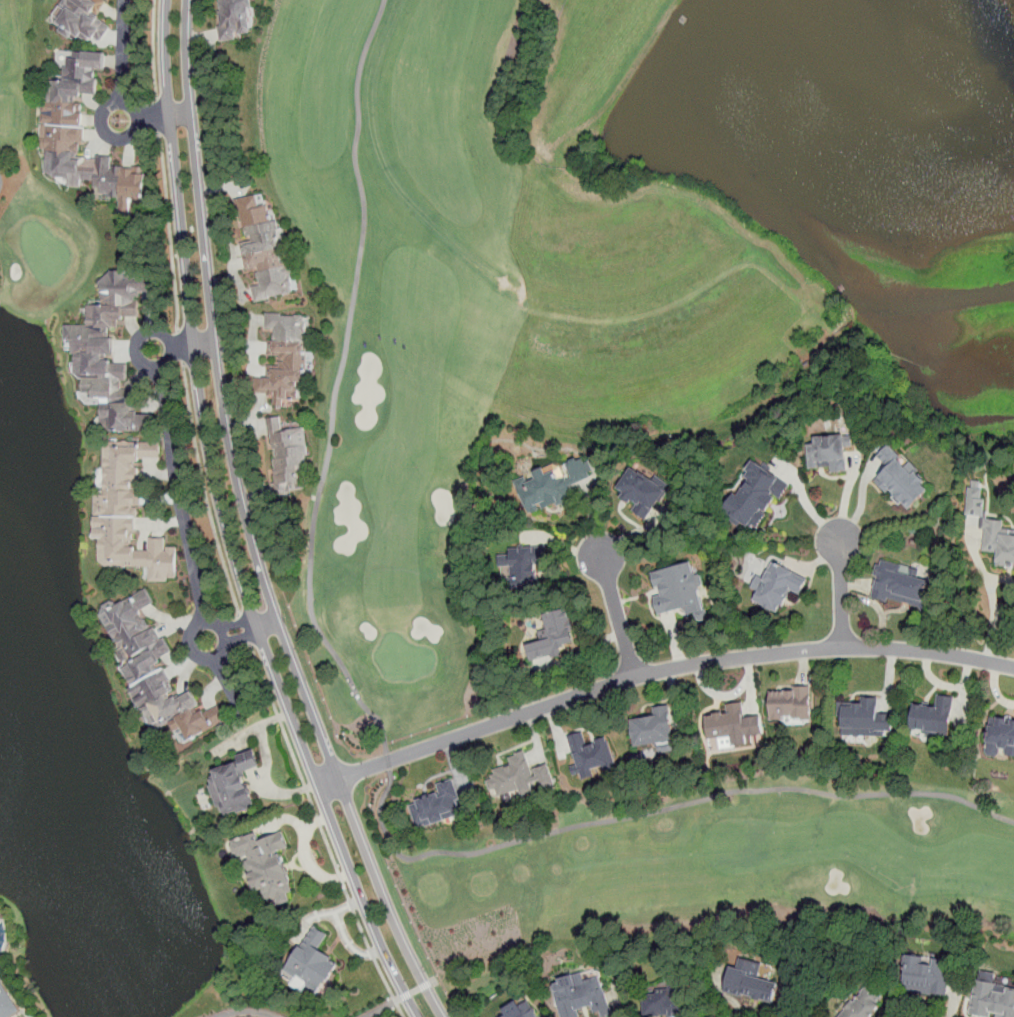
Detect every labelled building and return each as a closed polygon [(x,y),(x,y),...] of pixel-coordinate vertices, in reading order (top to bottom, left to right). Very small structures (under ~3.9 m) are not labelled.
[(70,38),(74,33),(87,41),(88,39),(102,39),(110,26),(97,18),(97,13),(100,13),(108,1),(106,0),(64,0),(61,5),(67,8),(60,18),(60,31),(70,38)] [(219,40),(252,37),(249,0),(216,0),(219,40)] [(81,157),(82,127),(83,97),(95,97),(97,68),(104,68),(105,52),(67,50),(65,77),(54,76),(53,97),(46,96),(41,175),(69,176),(68,186),(81,187),(82,180),(101,181),(100,195),(143,197),(144,168),(111,166),(111,158),(81,157)] [(274,203),(262,206),(259,196),(237,201),(246,242),(240,243),(247,271),(255,270),(258,286),(251,288),(255,303),(295,293),(274,203)] [(78,400),(102,405),(95,437),(152,425),(154,416),(133,411),(137,391),(122,387),(120,381),(129,379),(126,364),(103,359),(104,355),(114,353),(109,328),(119,326),(117,319),(140,314),(138,302),(140,293),(155,289),(152,274),(125,279),(124,270),(98,276),(103,301),(90,304),(84,327),(67,323),(80,390),(78,400)] [(310,317),(272,314),(268,356),(277,357),(276,365),(264,364),(262,389),(271,390),(271,399),(303,401),(310,317)] [(308,490),(305,429),(283,430),(282,417),(269,418),(274,492),(308,490)] [(851,434),(814,435),(815,443),(807,444),(808,468),(830,467),(830,472),(846,471),(845,447),(852,447),(851,434)] [(137,458),(159,459),(160,442),(106,439),(103,494),(95,494),(93,538),(100,538),(99,565),(150,567),(149,579),(176,581),(177,547),(165,546),(166,538),(150,538),(149,549),(133,548),(135,507),(136,507),(137,491),(135,491),(137,458)] [(889,444),(876,457),(888,468),(875,480),(908,512),(933,487),(889,444)] [(570,480),(590,472),(582,452),(530,474),(535,485),(522,490),(533,517),(578,498),(570,480)] [(759,532),(787,480),(752,461),(724,513),(759,532)] [(669,485),(632,464),(613,498),(650,519),(669,485)] [(968,516),(983,516),(983,490),(968,490),(968,516)] [(1003,534),(1004,522),(984,520),(982,553),(997,554),(996,566),(1013,567),(1013,535),(1003,534)] [(537,564),(547,564),(547,547),(509,547),(509,587),(538,587),(537,564)] [(790,590),(800,595),(807,578),(768,560),(754,592),(757,593),(753,601),(779,613),(790,590)] [(932,581),(918,578),(920,569),(879,561),(871,598),(926,609),(932,581)] [(651,572),(659,614),(685,609),(686,615),(697,613),(698,619),(707,618),(696,563),(651,572)] [(101,606),(110,630),(123,647),(118,651),(122,661),(123,667),(137,702),(147,716),(152,730),(171,723),(179,742),(226,723),(218,704),(199,706),(192,690),(175,690),(163,658),(171,651),(140,611),(153,602),(149,590),(113,604),(111,601),(101,606)] [(562,656),(560,648),(577,643),(568,608),(543,614),(549,638),(526,644),(531,664),(562,656)] [(811,719),(811,690),(768,691),(769,721),(811,719)] [(911,729),(949,735),(954,696),(937,693),(935,706),(914,703),(911,729)] [(836,703),(836,732),(880,732),(880,702),(836,703)] [(654,709),(655,717),(630,720),(633,747),(675,742),(670,707),(654,709)] [(745,736),(741,708),(702,714),(706,742),(745,736)] [(992,714),(983,749),(1013,757),(1013,719),(992,714)] [(571,737),(580,779),(615,771),(609,739),(586,744),(583,734),(571,737)] [(510,768),(487,775),(495,801),(547,785),(541,765),(528,769),(523,753),(507,758),(510,768)] [(203,769),(217,818),(254,808),(244,774),(260,769),(255,755),(203,769)] [(435,784),(438,795),(411,802),(418,827),(463,816),(454,780),(435,784)] [(295,894),(280,851),(287,849),(280,830),(237,844),(258,906),(295,894)] [(340,962),(320,950),(329,934),(312,925),(285,973),(322,993),(340,962)] [(952,959),(907,954),(902,990),(948,995),(952,959)] [(724,991),(773,1003),(779,980),(760,976),(763,963),(740,957),(738,966),(730,965),(724,991)] [(552,984),(563,1016),(582,1016),(610,1007),(597,969),(552,984)] [(19,1011),(0,979),(0,1016),(9,1016),(19,1011)] [(974,980),(969,1015),(984,1016),(1013,1016),(1013,986),(974,980)] [(888,996),(870,981),(839,1016),(871,1016),(888,996)] [(645,1015),(684,1015),(684,987),(645,987),(645,1015)] [(500,1016),(539,1016),(532,1002),(500,1016)]
